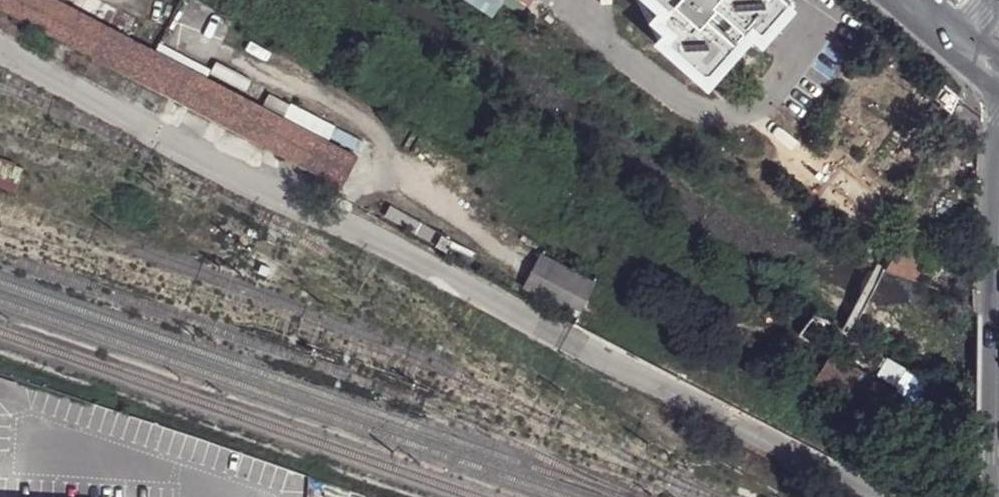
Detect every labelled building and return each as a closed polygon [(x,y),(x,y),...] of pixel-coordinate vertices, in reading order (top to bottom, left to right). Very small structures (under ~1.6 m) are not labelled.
[(340,184),(356,155),(209,79),(211,76),(191,65),(190,68),(156,51),(102,22),(59,0),(0,0),(0,7),(340,184)] [(102,22),(156,51),(168,27),(115,0),(113,0),(102,22)] [(490,16),(499,0),(465,0),(490,16)] [(795,0),(662,0),(668,5),(649,25),(707,76),(749,30),(760,39),(795,0)] [(936,105),(947,117),(958,95),(944,84),(934,95),(940,101),(936,105)] [(0,161),(0,189),(14,194),(23,169),(0,161)] [(541,252),(523,287),(579,316),(597,281),(541,252)] [(887,267),(880,264),(842,332),(849,337),(887,267)] [(861,409),(877,383),(834,356),(818,382),(861,409)] [(886,359),(878,375),(896,385),(894,389),(913,400),(924,381),(886,359)]
